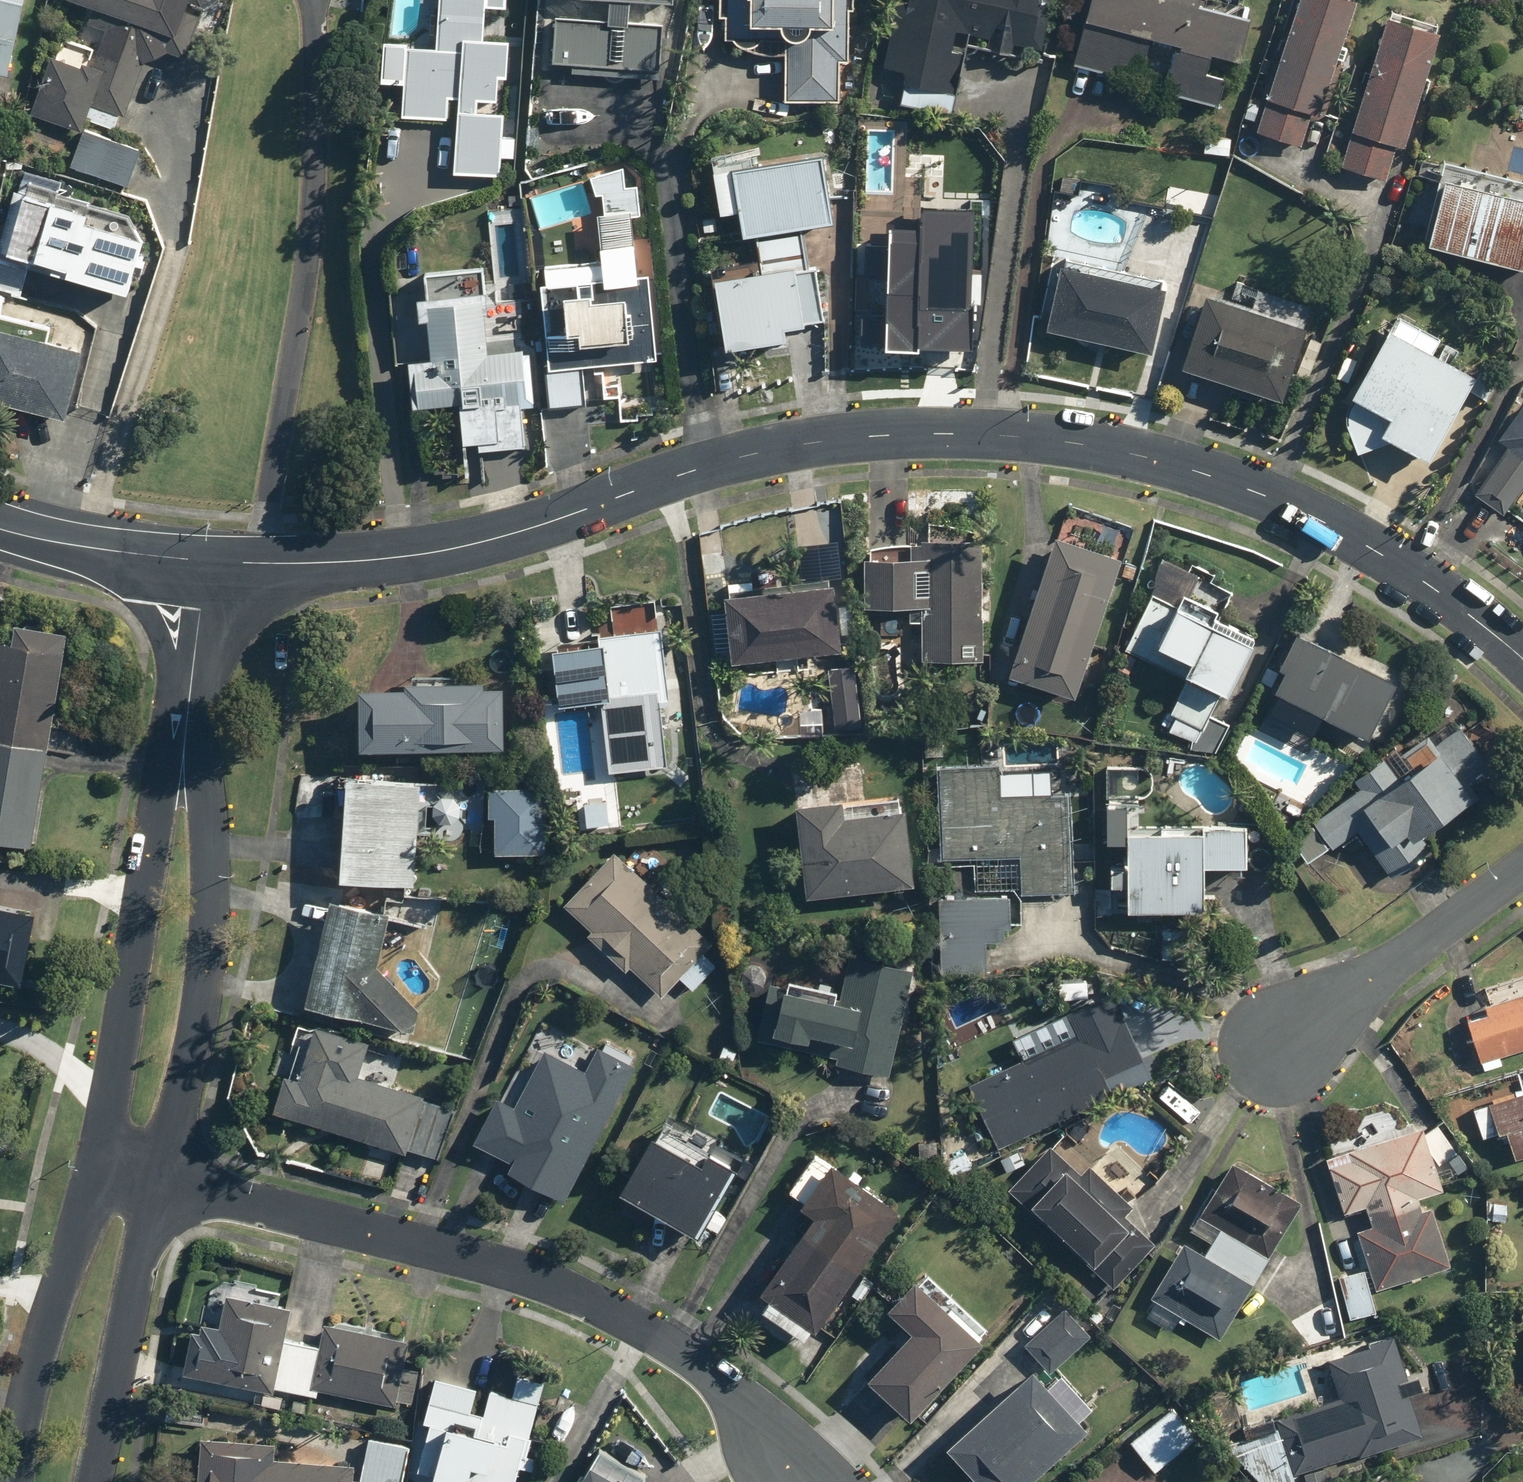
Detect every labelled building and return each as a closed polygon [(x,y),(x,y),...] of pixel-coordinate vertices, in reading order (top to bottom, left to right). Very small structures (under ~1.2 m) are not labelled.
[(13,73),(30,0),(0,0),(0,70),(13,73)] [(171,49),(188,55),(208,0),(87,0),(99,4),(92,21),(110,27),(96,68),(57,54),(36,111),(87,129),(96,103),(128,115),(149,58),(171,49)] [(406,115),(450,119),(452,97),(463,98),(456,171),(503,175),(509,111),(481,109),(482,99),(501,101),(503,77),(511,77),(514,40),(488,37),(491,4),(509,6),(510,0),(445,0),(441,45),(412,43),(406,115)] [(613,17),(561,13),(557,60),(577,61),(576,68),(606,70),(610,78),(618,82),(624,81),(629,77),(632,72),(663,74),(667,21),(635,18),(636,0),(614,0),(613,17)] [(724,14),(729,14),(729,36),(737,36),(747,44),(758,50),(774,53),(789,52),(789,99),(844,100),(845,59),(854,59),(855,7),(859,7),(859,0),(724,0),(724,14)] [(887,66),(911,71),(904,101),(956,112),(972,42),(1043,57),(1056,0),(902,0),(887,66)] [(1080,61),(1145,79),(1158,31),(1184,39),(1171,89),(1224,103),(1232,74),(1214,69),(1220,48),(1247,55),(1258,14),(1207,0),(1096,0),(1080,61)] [(1261,130),(1305,144),(1316,110),(1326,113),(1362,0),(1302,0),(1261,130)] [(1446,29),(1395,13),(1347,163),(1391,177),(1402,142),(1410,144),(1446,29)] [(89,127),(74,165),(131,187),(146,149),(89,127)] [(831,149),(739,164),(750,233),(760,231),(766,269),(739,273),(743,294),(730,296),(738,345),(797,335),(795,324),(829,319),(820,264),(813,265),(806,224),(842,218),(831,149)] [(639,216),(647,216),(647,169),(636,169),(628,153),(590,174),(602,196),(603,240),(640,239),(639,216)] [(1522,263),(1522,193),(1452,175),(1435,241),(1522,263)] [(21,186),(1,255),(0,254),(0,287),(24,294),(33,262),(138,292),(155,230),(96,213),(97,207),(21,186)] [(864,263),(862,330),(976,334),(980,218),(922,216),(920,265),(864,263)] [(1068,259),(1053,326),(1158,349),(1173,283),(1068,259)] [(548,363),(552,407),(590,403),(586,365),(663,357),(654,272),(546,282),(553,353),(561,352),(562,362),(548,363)] [(488,288),(432,293),(437,356),(415,357),(419,404),(465,401),(468,442),(482,441),(483,449),(529,445),(526,405),(531,404),(527,347),(493,350),(488,288)] [(1213,290),(1189,365),(1290,397),(1314,323),(1213,290)] [(0,321),(0,396),(72,414),(90,344),(0,321)] [(1350,419),(1351,422),(1362,451),(1401,436),(1437,456),(1484,370),(1400,324),(1353,410),(1351,413),(1350,416),(1350,419)] [(1516,440),(1479,493),(1508,513),(1522,491),(1522,445),(1516,440)] [(1063,531),(1015,671),(1081,694),(1130,554),(1063,531)] [(926,658),(989,658),(988,536),(916,537),(916,554),(871,554),(872,604),(926,604),(926,658)] [(730,593),(737,659),(847,648),(840,581),(730,593)] [(1233,698),(1263,638),(1160,587),(1131,647),(1190,676),(1167,723),(1196,737),(1191,746),(1220,750),(1234,721),(1215,711),(1224,693),(1233,698)] [(36,845),(73,630),(20,621),(17,642),(0,639),(0,839),(36,845)] [(605,698),(613,770),(672,764),(666,703),(675,702),(667,627),(560,638),(567,702),(605,698)] [(1281,687),(1376,733),(1404,678),(1303,628),(1286,663),(1292,665),(1281,687)] [(366,686),(366,746),(511,745),(511,685),(491,685),(491,677),(412,678),(412,685),(366,686)] [(1361,828),(1396,876),(1434,848),(1424,834),(1481,792),(1475,784),(1497,768),(1465,724),(1441,742),(1433,731),(1392,761),(1389,756),(1358,778),(1364,787),(1317,821),(1335,847),(1361,828)] [(1005,760),(944,762),(947,854),(1024,851),(1026,889),(1076,888),(1072,790),(1006,792),(1005,760)] [(1102,839),(1132,839),(1132,819),(1142,819),(1143,766),(1103,765),(1102,839)] [(347,876),(420,882),(428,779),(354,774),(347,876)] [(550,851),(550,785),(493,785),(493,815),(500,815),(500,851),(550,851)] [(803,800),(813,893),(922,881),(913,805),(852,812),(850,795),(803,800)] [(591,824),(614,822),(612,797),(589,799),(591,824)] [(1134,829),(1135,907),(1213,906),(1212,862),(1255,861),(1254,822),(1210,823),(1210,828),(1134,829)] [(1331,845),(1315,824),(1290,843),(1306,864),(1331,845)] [(618,850),(568,903),(595,929),(591,933),(629,970),(634,965),(665,995),(684,976),(696,988),(719,964),(707,952),(716,943),(618,850)] [(1275,887),(1238,885),(1236,923),(1273,925),(1275,887)] [(1017,893),(942,894),(944,970),(992,969),(991,939),(1010,938),(1009,924),(1018,924),(1017,893)] [(336,895),(311,1003),(419,1028),(424,1006),(383,964),(396,909),(336,895)] [(40,910),(0,903),(0,980),(26,985),(40,910)] [(1188,927),(1163,925),(1160,958),(1185,961),(1188,927)] [(760,1043),(893,1074),(917,967),(855,953),(846,989),(795,977),(793,984),(775,980),(760,1043)] [(764,964),(758,960),(755,959),(752,959),(750,959),(747,960),(745,961),(743,962),(741,964),(739,966),(738,968),(737,971),(737,973),(737,976),(737,979),(738,981),(739,983),(741,985),(743,987),(745,989),(747,990),(750,990),(753,990),(755,990),(758,990),(760,988),(762,987),(764,985),(766,983),(767,981),(768,978),(768,976),(768,973),(768,971),(767,968),(765,966),(764,964)] [(1058,978),(1059,998),(1090,996),(1089,976),(1058,978)] [(972,1082),(1001,1146),(1156,1074),(1116,989),(1016,1036),(1026,1057),(972,1082)] [(1484,1059),(1522,1046),(1522,989),(1489,1000),(1492,1010),(1470,1017),(1484,1059)] [(288,1072),(276,1110),(410,1151),(411,1147),(442,1157),(459,1105),(362,1075),(373,1040),(320,1024),(303,1077),(288,1072)] [(523,1179),(568,1202),(640,1065),(602,1045),(582,1083),(540,1061),(518,1103),(502,1095),(478,1140),(512,1158),(529,1124),(547,1134),(523,1179)] [(1475,1104),(1485,1134),(1511,1126),(1520,1154),(1522,1153),(1522,1088),(1475,1104)] [(1360,1226),(1379,1286),(1455,1262),(1436,1202),(1426,1205),(1422,1193),(1447,1185),(1427,1123),(1351,1148),(1353,1155),(1333,1162),(1348,1208),(1368,1202),(1375,1221),(1360,1226)] [(658,1132),(626,1189),(707,1233),(744,1166),(717,1151),(711,1161),(658,1132)] [(1012,1187),(1117,1286),(1160,1242),(1130,1213),(1139,1204),(1093,1161),(1084,1170),(1054,1142),(1012,1187)] [(392,1153),(369,1146),(361,1173),(384,1180),(392,1153)] [(1154,1294),(1224,1336),(1308,1196),(1238,1154),(1204,1212),(1223,1223),(1208,1249),(1188,1237),(1154,1294)] [(822,1328),(908,1207),(840,1159),(809,1202),(823,1212),(768,1289),(822,1328)] [(1512,1198),(1488,1197),(1486,1228),(1510,1229),(1512,1198)] [(1380,1309),(1368,1266),(1341,1273),(1353,1317),(1380,1309)] [(875,1376),(917,1416),(989,1339),(922,1276),(895,1306),(919,1328),(875,1376)] [(322,1389),(400,1405),(401,1398),(413,1400),(420,1367),(408,1365),(413,1338),(329,1321),(324,1345),(288,1337),(295,1305),(229,1292),(223,1324),(207,1321),(205,1332),(197,1330),(188,1372),(277,1391),(278,1384),(321,1393),(322,1389)] [(1068,1305),(1028,1342),(1054,1370),(1094,1333),(1068,1305)] [(1280,1414),(1297,1470),(1428,1431),(1398,1334),(1332,1355),(1344,1395),(1280,1414)] [(953,1443),(989,1481),(1034,1481),(1096,1425),(1040,1364),(953,1443)] [(466,1481),(519,1481),(546,1380),(522,1373),(516,1395),(493,1389),(487,1413),(473,1409),(479,1387),(440,1377),(428,1422),(435,1424),(422,1470),(466,1481)] [(1134,1439),(1159,1469),(1203,1433),(1178,1403),(1134,1439)] [(200,1481),(357,1481),(359,1463),(279,1456),(280,1441),(205,1434),(200,1481)] [(363,1479),(378,1481),(405,1481),(413,1445),(373,1436),(363,1479)] [(579,1481),(647,1481),(652,1473),(601,1444),(579,1481)]
